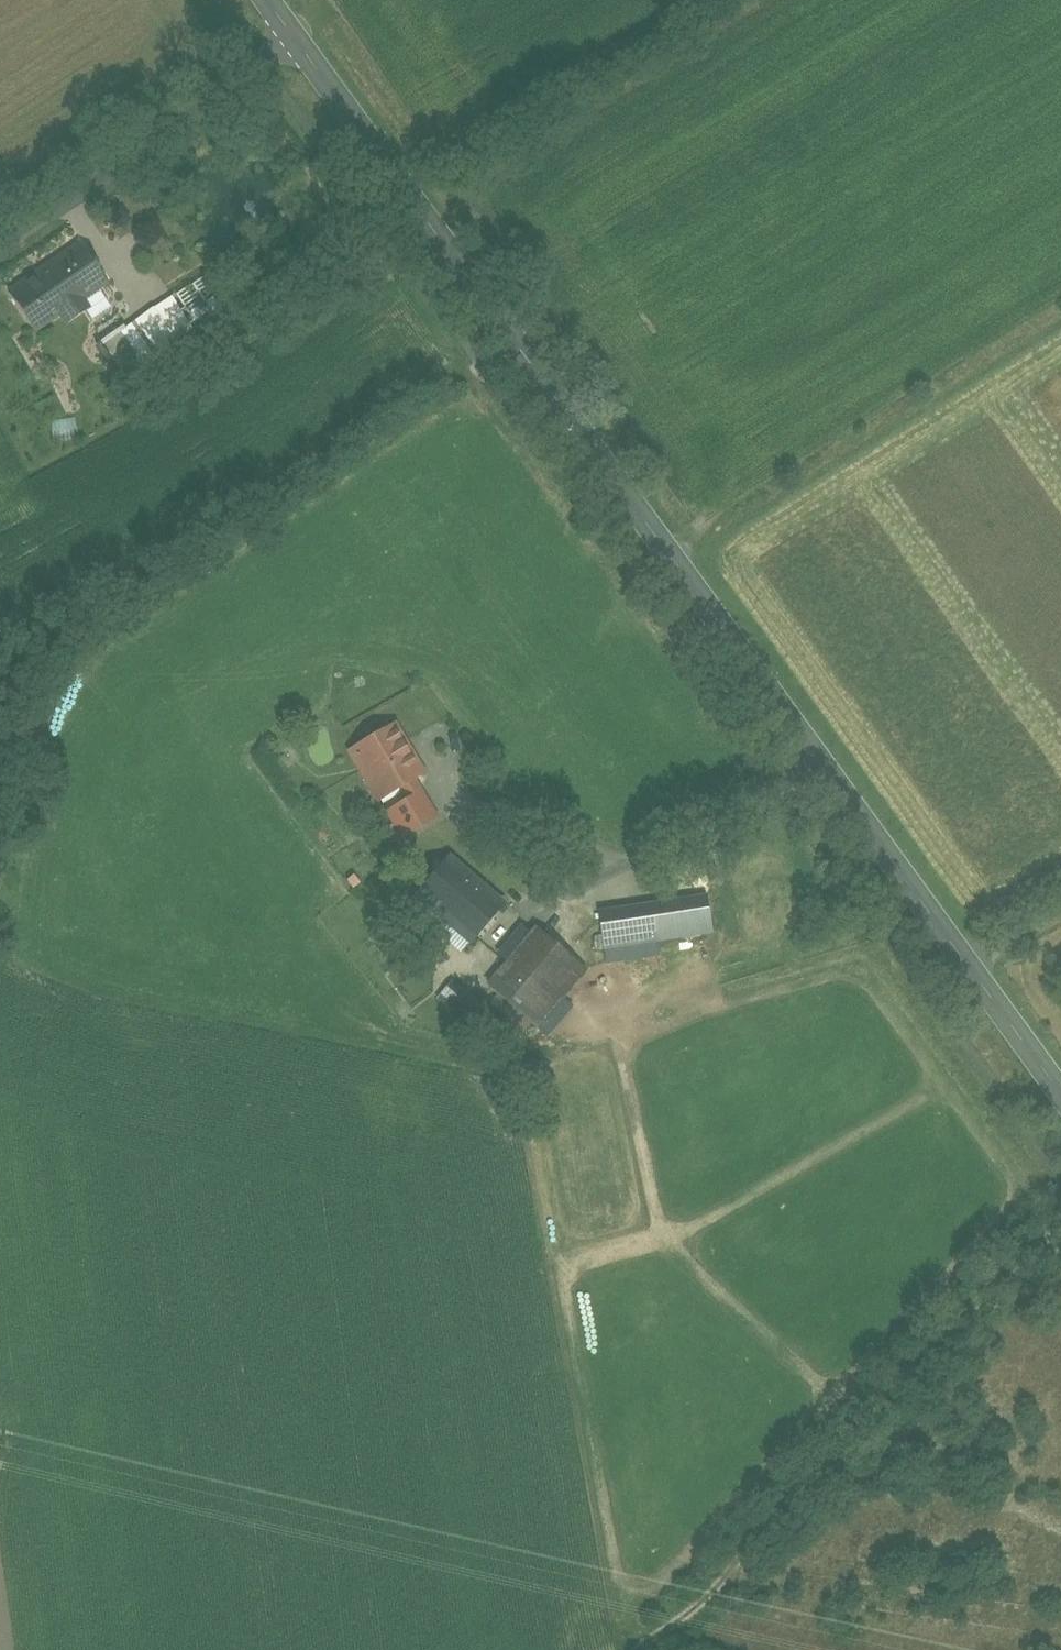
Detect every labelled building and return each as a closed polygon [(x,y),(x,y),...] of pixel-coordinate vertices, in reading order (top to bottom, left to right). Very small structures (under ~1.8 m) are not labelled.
[(109,280),(78,235),(4,287),(34,330),(59,313),(64,321),(91,303),(86,296),(109,280)] [(230,308),(205,270),(100,340),(137,394),(166,374),(173,384),(205,362),(188,336),(230,308)] [(428,769),(397,716),(345,747),(377,800),(382,797),(417,776),(428,769)] [(440,814),(417,776),(382,797),(386,805),(383,808),(401,837),(440,814)] [(506,897),(449,848),(404,900),(461,949),(506,897)] [(708,889),(596,905),(604,960),(659,952),(656,937),(713,929),(708,889)] [(587,967),(532,922),(484,979),(539,1025),(587,967)]
